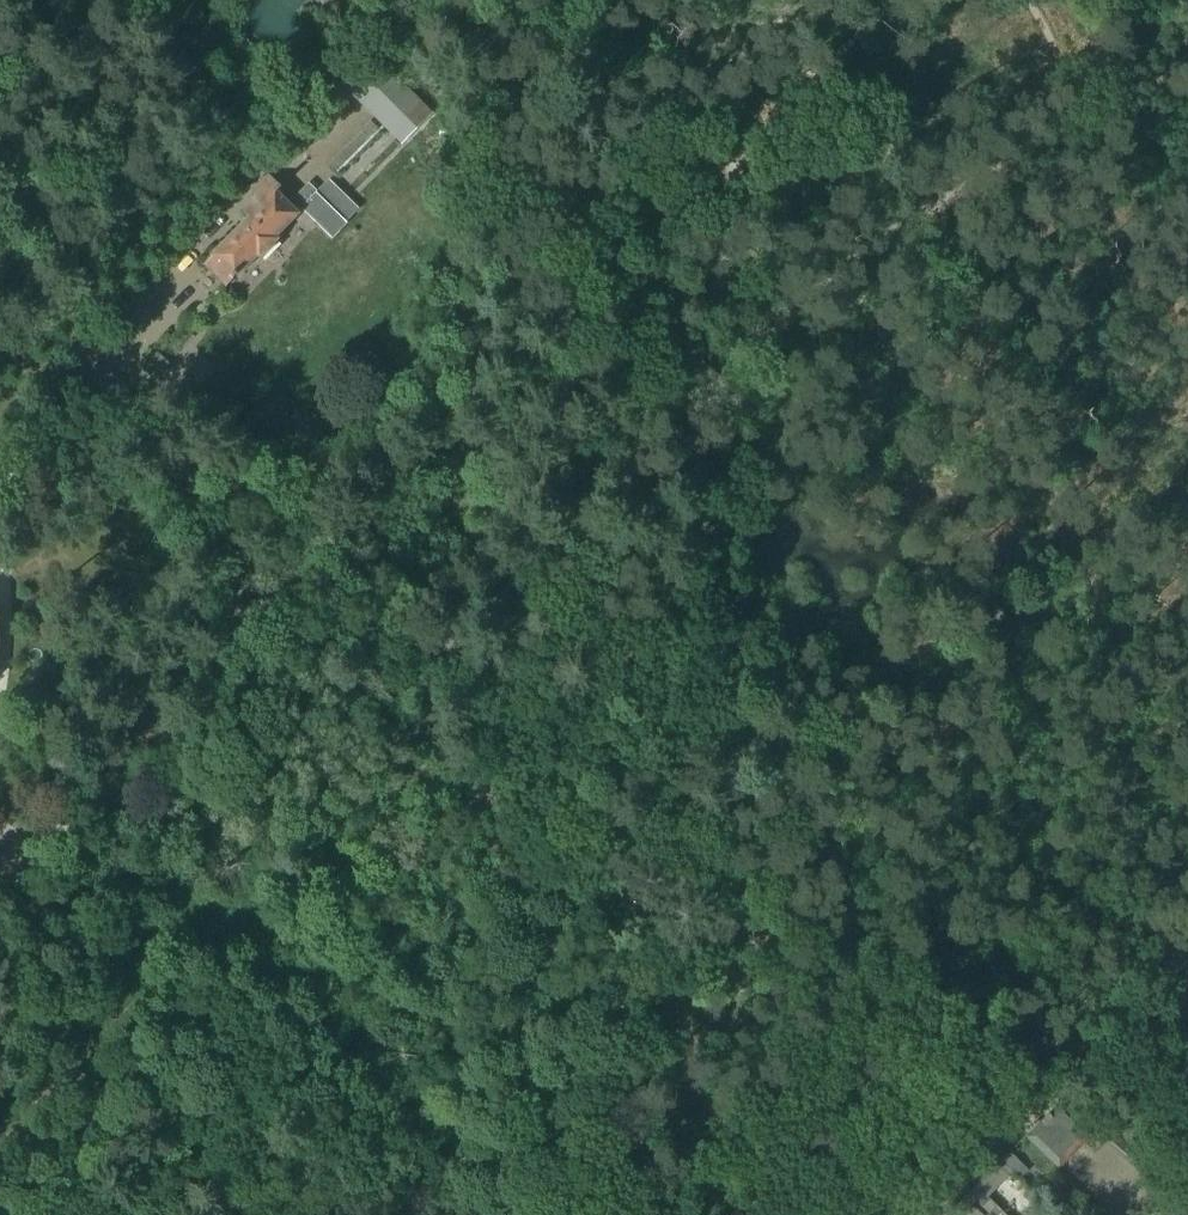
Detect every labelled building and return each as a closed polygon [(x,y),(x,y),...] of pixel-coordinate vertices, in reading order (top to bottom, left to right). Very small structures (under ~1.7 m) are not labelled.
[(371,56),(344,82),(383,123),(403,144),(430,117),(411,97),(371,56)] [(261,257),(263,255),(269,252),(273,248),(276,243),(278,240),(276,238),(299,215),(278,193),(283,188),(271,176),(254,193),(257,197),(243,211),(251,219),(206,264),(228,286),(258,255),(261,257)] [(328,180),(301,207),(330,236),(357,209),(328,180)] [(160,356),(145,371),(155,381),(170,366),(160,356)] [(1060,1170),(1093,1136),(1060,1103),(1044,1119),(1027,1137),(1060,1170)] [(1021,1181),(1029,1172),(1010,1154),(1002,1162),(1021,1181)] [(989,1197),(1012,1173),(1000,1162),(977,1185),(986,1194),(989,1197)] [(986,1194),(977,1185),(958,1205),(968,1214),(981,1214),(973,1207),(986,1194)]
